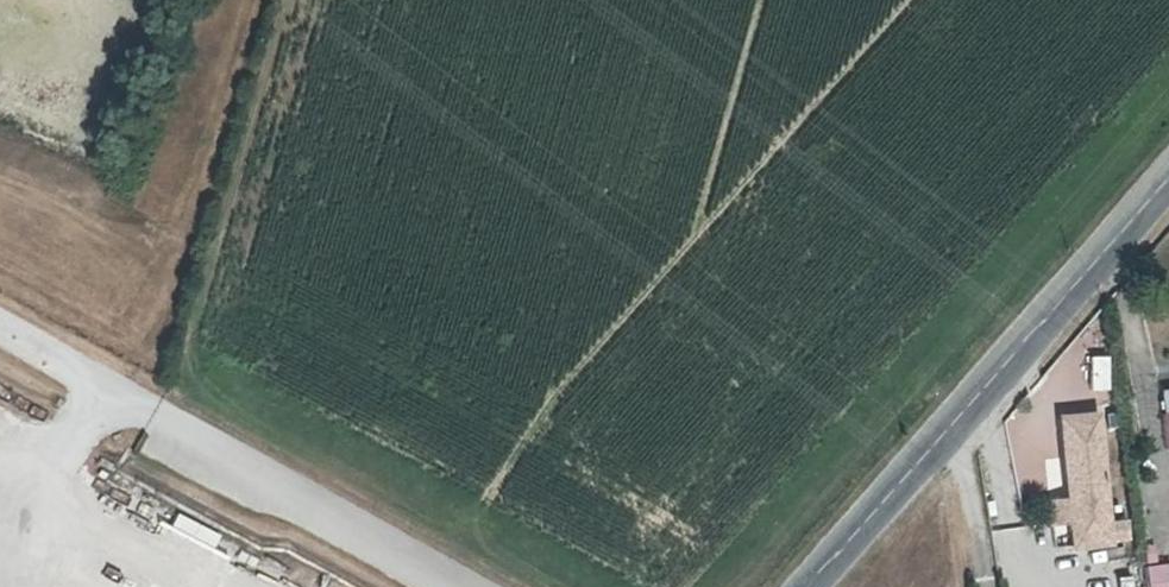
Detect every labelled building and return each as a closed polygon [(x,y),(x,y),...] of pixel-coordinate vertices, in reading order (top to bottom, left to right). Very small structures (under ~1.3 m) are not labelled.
[(1168,411),(1168,388),(1160,389),(1161,412),(1168,411)] [(1092,418),(1055,422),(1068,546),(1129,539),(1127,519),(1102,522),(1092,418)] [(1146,569),(1149,586),(1168,586),(1168,564),(1146,569)]
